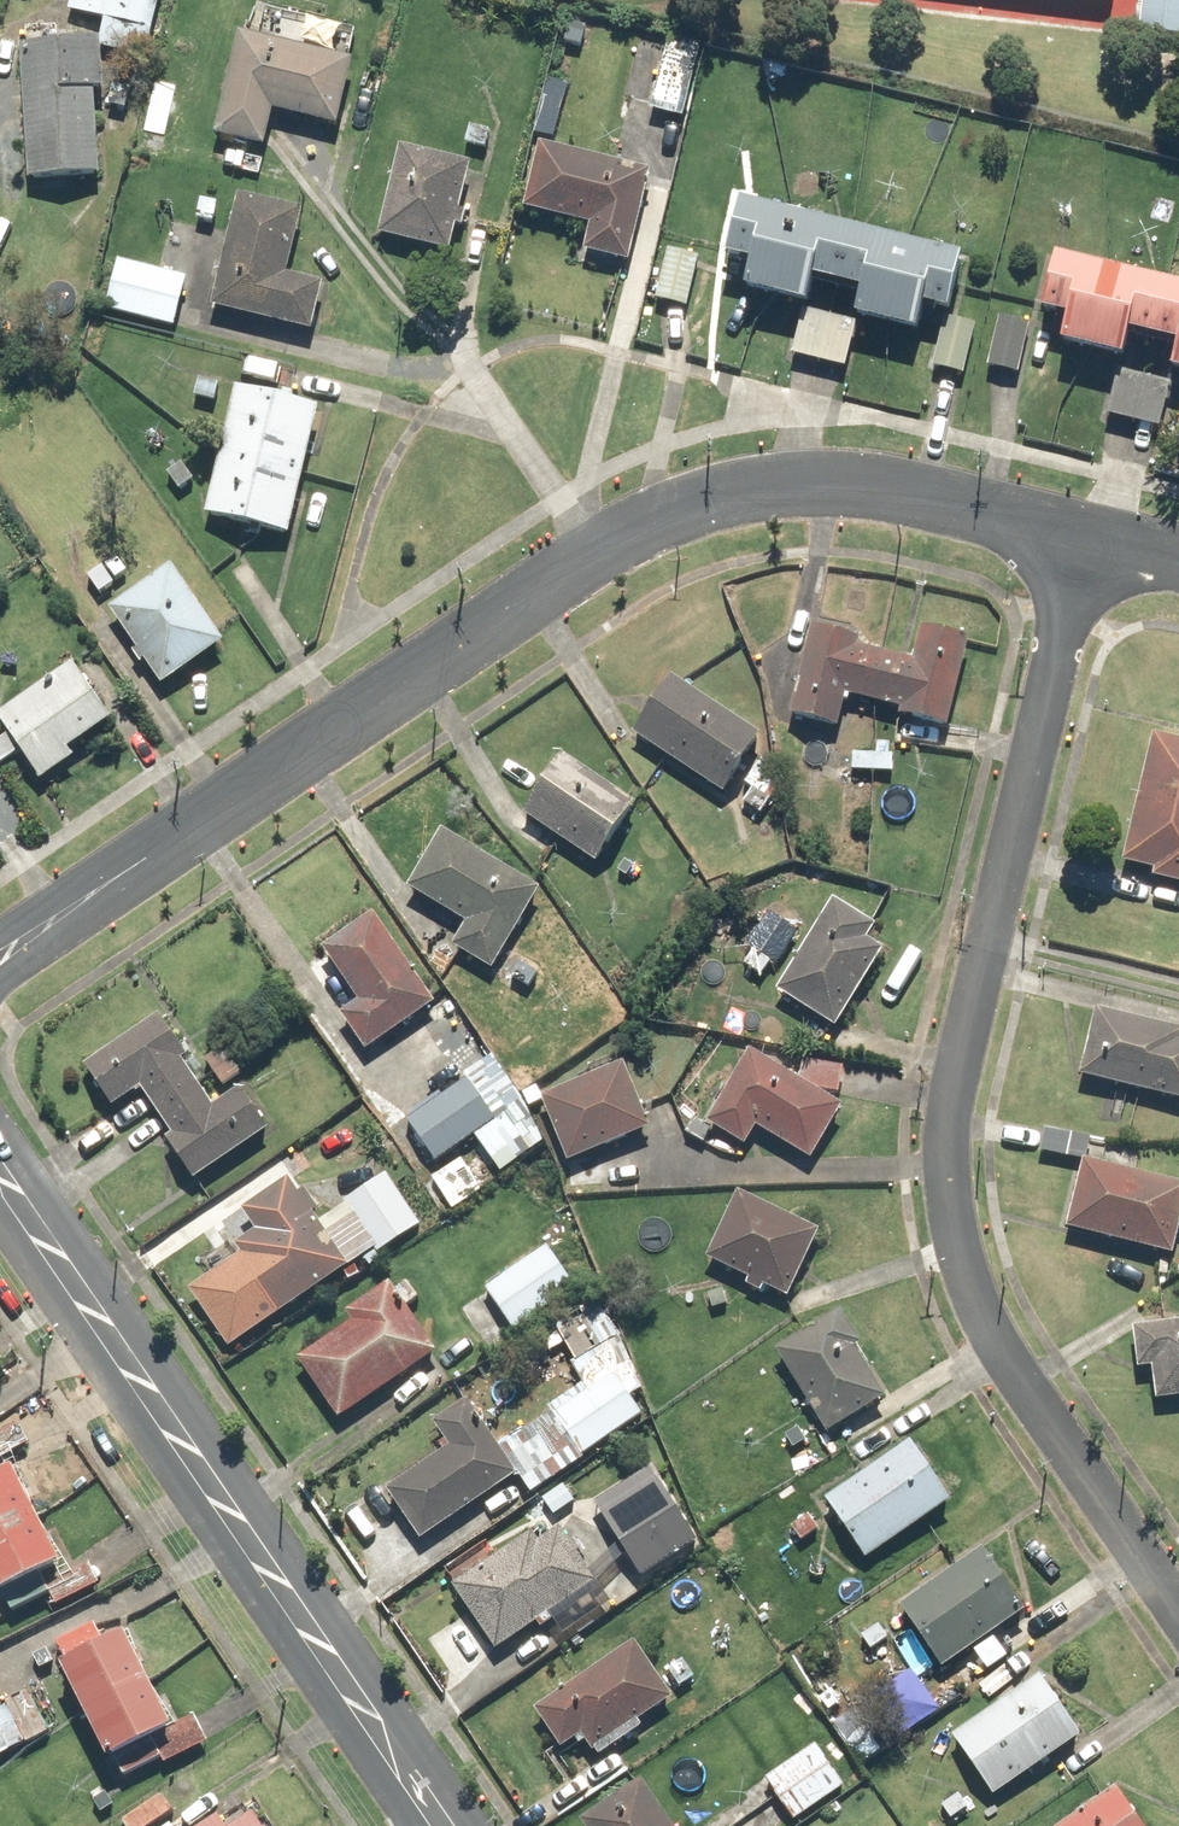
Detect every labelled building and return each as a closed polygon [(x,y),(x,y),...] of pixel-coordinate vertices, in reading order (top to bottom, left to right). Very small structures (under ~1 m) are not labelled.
[(68,11),(111,23),(106,42),(148,54),(162,0),(71,0),(68,11)] [(1138,34),(1178,38),(1178,0),(1142,0),(1138,34)] [(267,146),(275,111),(339,125),(353,60),(244,36),(230,98),(222,136),(267,146)] [(101,176),(96,93),(108,93),(105,42),(81,44),(24,47),(32,180),(101,176)] [(569,88),(547,83),(536,134),(557,139),(569,88)] [(541,146),(527,208),(595,225),(589,249),(632,259),(652,173),(541,146)] [(475,165),(405,147),(383,232),(453,250),(475,165)] [(305,213),(240,197),(214,307),(312,331),(324,282),(290,273),(305,213)] [(815,277),(862,289),(856,315),(917,330),(924,304),(949,311),(962,256),(743,201),(729,255),(752,261),(746,287),(808,303),(815,277)] [(701,257),(670,248),(657,298),(687,306),(701,257)] [(1178,344),(1178,285),(1058,256),(1045,312),(1070,318),(1064,344),(1124,358),(1130,332),(1178,344)] [(188,277),(119,259),(106,311),(175,329),(188,277)] [(860,323),(804,309),(792,357),(849,370),(860,323)] [(1031,322),(999,315),(988,365),(1020,372),(1031,322)] [(976,333),(949,324),(935,367),(962,376),(976,333)] [(1172,382),(1119,370),(1108,418),(1161,430),(1172,382)] [(291,535),(320,410),(236,391),(207,516),(291,535)] [(178,566),(113,610),(164,685),(228,641),(178,566)] [(841,726),(849,695),(902,708),(900,717),(949,729),(972,637),(927,626),(917,664),(860,650),(863,637),(816,626),(794,714),(841,726)] [(43,779),(75,757),(71,751),(115,720),(75,663),(0,715),(0,719),(11,734),(23,752),(43,779)] [(762,735),(668,676),(630,736),(724,795),(762,735)] [(11,734),(0,742),(0,768),(23,752),(11,734)] [(1155,735),(1123,869),(1178,883),(1178,741),(1155,735)] [(636,802),(564,755),(524,816),(597,863),(636,802)] [(445,831),(411,889),(468,923),(453,948),(492,971),(541,888),(445,831)] [(877,926),(835,900),(781,989),(841,1026),(887,949),(870,938),(877,926)] [(374,913),(322,950),(354,997),(339,1007),(370,1051),(419,1017),(433,1038),(467,1014),(453,994),(437,1004),(374,913)] [(1094,1011),(1080,1075),(1178,1098),(1178,1031),(1094,1011)] [(145,1087),(199,1177),(271,1133),(243,1086),(213,1104),(162,1018),(88,1062),(114,1105),(145,1087)] [(813,1060),(801,1080),(748,1049),(716,1103),(704,1123),(747,1149),(759,1128),(815,1161),(846,1107),(834,1100),(846,1080),(813,1060)] [(626,1062),(541,1096),(567,1162),(652,1128),(626,1062)] [(469,1077),(409,1122),(439,1162),(477,1133),(499,1117),(469,1077)] [(498,1161),(506,1171),(545,1142),(516,1104),(499,1117),(477,1133),(485,1144),(476,1151),(488,1168),(498,1161)] [(1068,1227),(1172,1256),(1178,1232),(1178,1184),(1088,1158),(1068,1227)] [(423,1226),(386,1174),(347,1201),(384,1253),(423,1226)] [(245,1251),(190,1291),(232,1348),(349,1264),(289,1180),(244,1212),(255,1227),(237,1240),(245,1251)] [(821,1231),(741,1192),(709,1259),(789,1298),(821,1231)] [(549,1249),(487,1289),(513,1330),(576,1289),(549,1249)] [(436,1350),(389,1284),(348,1313),(355,1322),(300,1360),(341,1418),(436,1350)] [(595,1306),(568,1318),(585,1358),(613,1346),(595,1306)] [(865,1346),(844,1311),(780,1350),(829,1431),(886,1397),(857,1350),(865,1346)] [(1140,1366),(1155,1365),(1158,1398),(1178,1396),(1178,1322),(1136,1326),(1140,1366)] [(609,1368),(555,1404),(558,1410),(502,1447),(469,1398),(437,1420),(456,1448),(391,1492),(423,1539),(520,1474),(534,1494),(590,1456),(587,1452),(641,1415),(609,1368)] [(37,1576),(51,1605),(100,1581),(90,1560),(68,1571),(12,1455),(38,1443),(29,1422),(0,1436),(0,1593),(37,1576)] [(954,1502),(912,1441),(827,1500),(869,1561),(954,1502)] [(637,1560),(691,1528),(650,1462),(597,1495),(637,1560)] [(492,1643),(594,1580),(552,1513),(450,1576),(492,1643)] [(1030,1613),(984,1546),(901,1604),(947,1670),(1030,1613)] [(70,1665),(65,1667),(109,1759),(162,1734),(175,1760),(211,1742),(198,1716),(176,1727),(132,1635),(108,1647),(97,1624),(59,1642),(70,1665)] [(538,1710),(566,1750),(585,1736),(596,1752),(674,1699),(635,1643),(538,1710)] [(1082,1738),(1041,1678),(956,1736),(997,1796),(1082,1738)] [(27,1691),(10,1700),(32,1741),(50,1731),(27,1691)] [(851,1783),(820,1744),(771,1783),(802,1821),(851,1783)] [(644,1779),(585,1819),(589,1825),(675,1825),(644,1779)] [(1063,1825),(1144,1825),(1117,1788),(1063,1825)] [(125,1821),(128,1825),(153,1825),(173,1813),(162,1796),(125,1821)] [(255,1814),(237,1825),(264,1825),(255,1814)] [(220,1816),(205,1825),(226,1825),(220,1816)]
